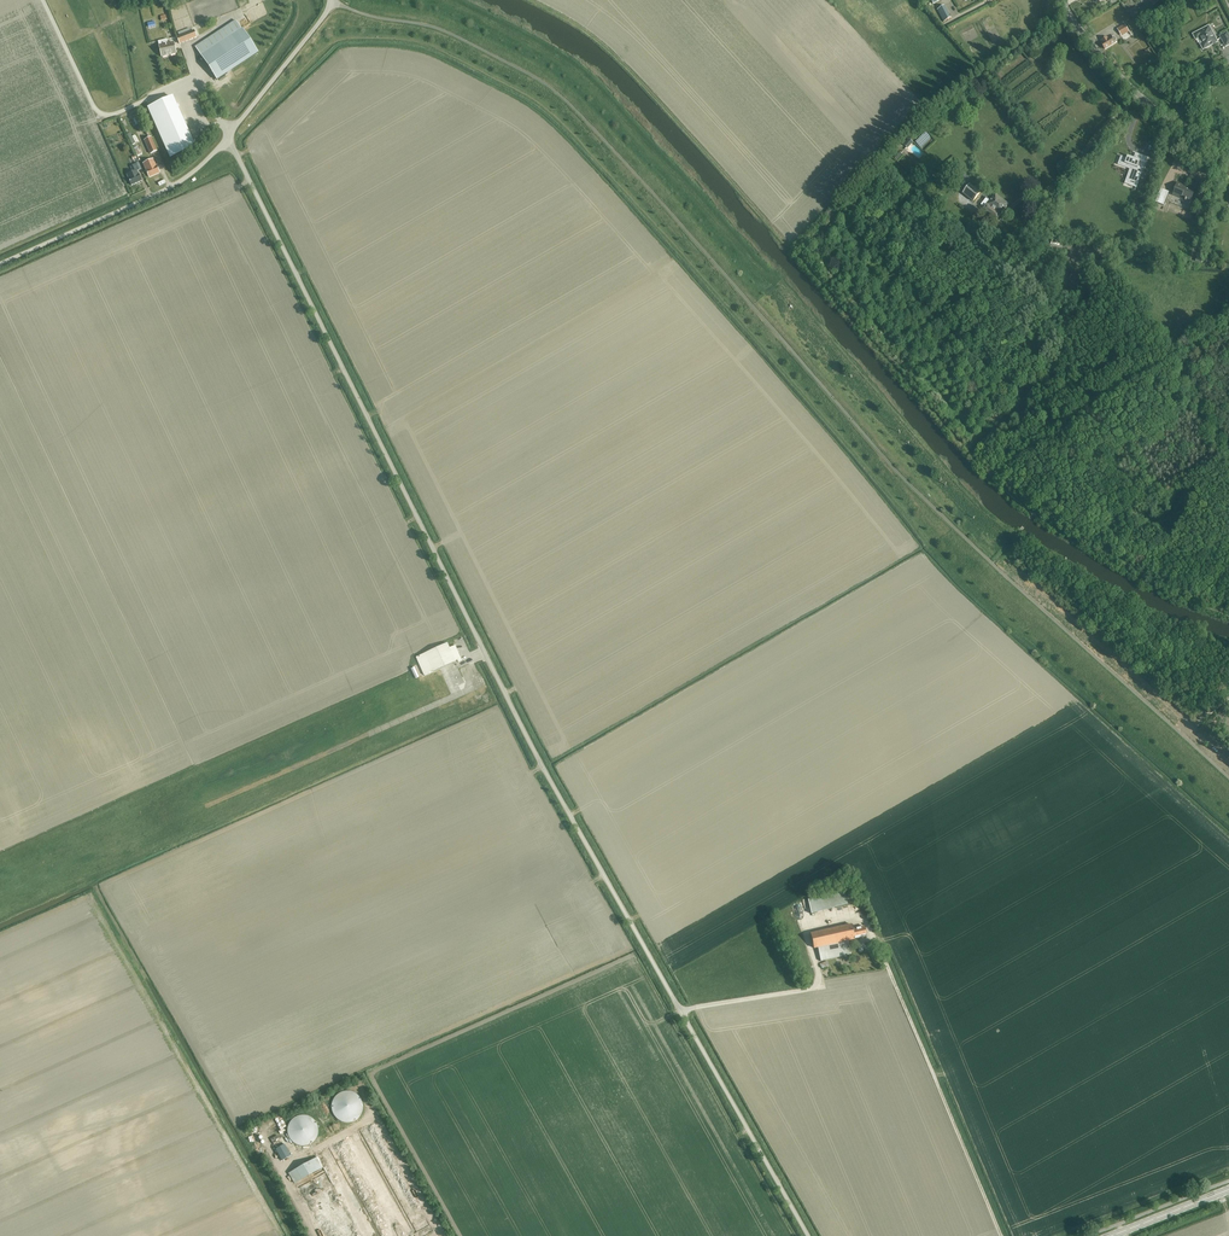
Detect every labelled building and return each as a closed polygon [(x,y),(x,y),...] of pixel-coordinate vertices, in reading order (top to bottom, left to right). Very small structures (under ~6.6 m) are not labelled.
[(937,10),(944,22),(951,18),(945,6),(937,10)] [(236,20),(195,46),(217,80),(259,53),(236,20)] [(145,25),(147,30),(156,28),(155,22),(145,25)] [(1117,29),(1121,36),(1129,32),(1125,24),(1117,29)] [(1213,44),(1217,42),(1209,26),(1193,34),(1196,40),(1199,38),(1202,43),(1200,44),(1203,50),(1209,46),(1208,44),(1211,42),(1213,44)] [(177,38),(180,44),(198,37),(196,34),(198,33),(197,30),(177,38)] [(1225,47),(1228,45),(1228,36),(1227,32),(1220,36),(1225,47)] [(1105,49),(1117,41),(1113,36),(1108,39),(1107,37),(1101,40),(1103,42),(1101,43),(1105,49)] [(174,43),(168,44),(167,40),(158,42),(162,58),(177,55),(174,43)] [(172,97),(149,107),(171,158),(194,148),(172,97)] [(135,135),(132,136),(130,132),(127,134),(132,144),(138,141),(135,135)] [(144,140),(150,153),(157,151),(151,138),(144,140)] [(912,142),(911,150),(921,151),(922,143),(912,142)] [(900,151),(905,155),(909,151),(904,147),(900,151)] [(893,157),(897,161),(903,154),(898,151),(893,157)] [(1145,160),(1135,154),(1132,159),(1121,153),(1117,160),(1128,166),(1121,178),(1131,183),(1137,172),(1136,171),(1138,168),(1140,168),(1145,160)] [(154,159),(143,164),(150,178),(160,173),(154,159)] [(128,179),(131,186),(141,181),(137,171),(141,169),(138,164),(130,167),(133,172),(127,175),(128,179)] [(980,192),(976,189),(978,186),(975,183),(973,186),(970,184),(963,193),(973,202),(980,192)] [(1191,187),(1190,189),(1182,186),(1183,185),(1177,183),(1173,194),(1191,201),(1195,189),(1191,187)] [(1161,189),(1155,202),(1163,205),(1169,192),(1161,189)] [(997,220),(1010,205),(996,194),(991,201),(987,197),(980,205),(985,209),(985,210),(997,220)] [(455,646),(449,648),(447,643),(416,657),(423,675),(457,660),(458,662),(461,661),(455,646)] [(807,900),(811,914),(848,905),(844,890),(807,900)] [(864,927),(853,930),(851,925),(810,934),(813,948),(816,948),(819,962),(849,955),(846,941),(854,939),(866,936),(864,927)] [(334,1113),(334,1114),(334,1115),(335,1116),(336,1117),(336,1118),(337,1119),(338,1120),(339,1121),(340,1122),(342,1122),(343,1123),(344,1123),(345,1124),(347,1124),(348,1124),(349,1124),(351,1124),(352,1123),(353,1123),(355,1123),(356,1122),(357,1121),(358,1120),(359,1120),(360,1119),(361,1117),(361,1116),(362,1115),(362,1114),(363,1113),(363,1111),(363,1110),(363,1109),(363,1108),(363,1107),(363,1106),(363,1105),(362,1103),(362,1102),(361,1101),(360,1100),(360,1099),(359,1098),(358,1097),(357,1097),(357,1096),(356,1096),(355,1095),(354,1095),(353,1094),(352,1094),(351,1094),(349,1094),(348,1094),(347,1094),(345,1094),(344,1094),(343,1094),(342,1095),(341,1096),(339,1096),(338,1097),(337,1098),(337,1099),(336,1100),(335,1101),(334,1102),(334,1103),(334,1105),(333,1106),(333,1107),(333,1109),(333,1110),(333,1111),(334,1113)] [(317,1139),(317,1138),(317,1137),(318,1136),(318,1135),(318,1134),(318,1133),(319,1132),(319,1131),(319,1130),(318,1129),(318,1128),(318,1127),(318,1126),(317,1125),(317,1124),(317,1123),(316,1123),(316,1122),(315,1121),(314,1120),(313,1119),(312,1118),(311,1118),(310,1117),(309,1117),(307,1116),(306,1116),(305,1116),(304,1115),(303,1115),(301,1116),(299,1116),(298,1116),(296,1117),(295,1118),(294,1119),(293,1119),(292,1120),(292,1121),(291,1121),(290,1122),(290,1123),(289,1124),(289,1125),(289,1126),(288,1127),(288,1128),(288,1129),(288,1130),(288,1131),(288,1132),(288,1133),(288,1134),(289,1135),(289,1137),(290,1138),(290,1139),(291,1141),(292,1141),(293,1142),(294,1143),(295,1144),(296,1145),(298,1145),(299,1146),(300,1146),(301,1146),(303,1146),(304,1146),(306,1146),(307,1146),(308,1145),(310,1145),(311,1144),(312,1144),(313,1143),(314,1142),(315,1141),(316,1140),(316,1139),(317,1139)] [(340,1130),(340,1128),(340,1127),(340,1125),(339,1124),(338,1123),(337,1122),(336,1121),(334,1121),(333,1121),(331,1121),(330,1121),(329,1122),(327,1123),(326,1124),(326,1125),(325,1126),(325,1128),(325,1129),(325,1131),(326,1132),(327,1133),(329,1135),(330,1135),(332,1136),(333,1136),(335,1135),(336,1135),(338,1134),(338,1133),(339,1131),(340,1130)] [(416,1200),(373,1123),(316,1154),(317,1158),(290,1173),(324,1235),(410,1235),(430,1225),(419,1206),(423,1204),(420,1198),(416,1200)] [(272,1142),(282,1161),(291,1156),(280,1137),(272,1142)]
